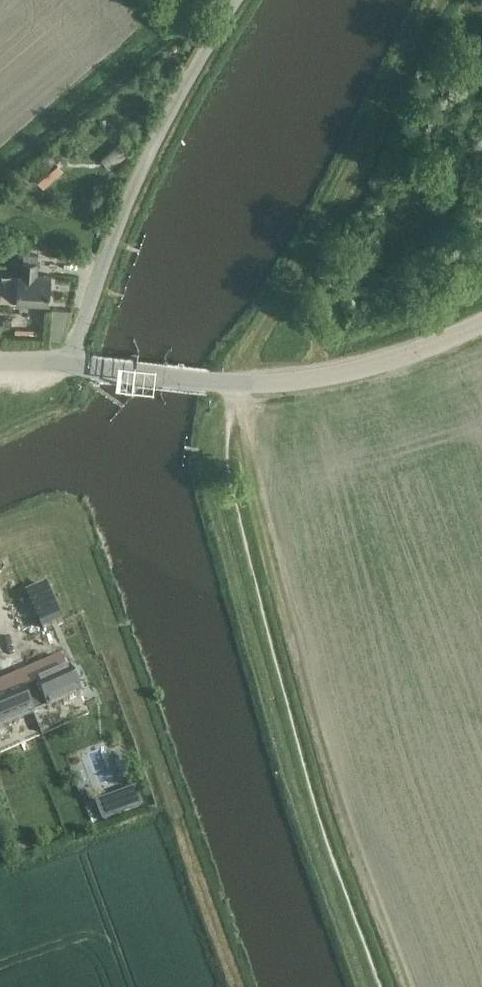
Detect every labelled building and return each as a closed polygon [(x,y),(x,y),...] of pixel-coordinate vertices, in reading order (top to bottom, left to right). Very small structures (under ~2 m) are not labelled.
[(49,153),(29,169),(38,180),(58,163),(49,153)] [(49,277),(34,276),(35,262),(22,261),(21,274),(1,273),(0,294),(0,298),(16,300),(16,301),(47,303),(49,277)] [(53,309),(52,341),(62,342),(70,310),(53,309)] [(62,621),(51,597),(46,586),(27,594),(32,605),(43,629),(62,621)] [(3,617),(9,634),(0,637),(0,653),(4,665),(47,651),(32,607),(3,617)] [(49,709),(82,695),(71,670),(50,679),(45,668),(33,674),(49,709)] [(96,803),(103,822),(143,807),(136,788),(96,803)]
